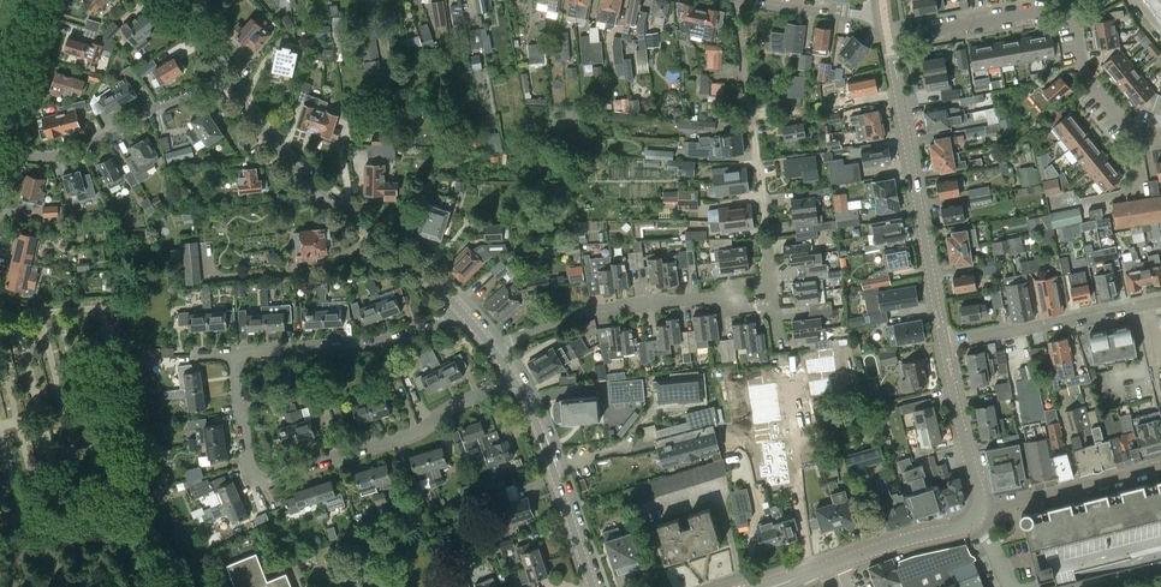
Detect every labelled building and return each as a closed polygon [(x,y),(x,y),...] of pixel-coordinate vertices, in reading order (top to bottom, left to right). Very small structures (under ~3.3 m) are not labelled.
[(95,11),(101,4),(103,6),(108,0),(95,0),(90,6),(95,11)] [(458,4),(451,6),(454,25),(465,23),(461,0),(457,0),(458,4)] [(478,13),(488,11),(486,0),(475,0),(478,13)] [(548,4),(546,15),(556,17),(559,0),(549,0),(548,4)] [(576,19),(577,16),(578,6),(580,0),(569,0),(566,17),(576,19)] [(578,6),(577,16),(587,18),(591,0),(580,0),(578,6)] [(607,21),(611,1),(611,0),(601,0),(599,7),(600,7),(597,19),(607,21)] [(607,21),(606,26),(613,28),(613,27),(614,27),(614,25),(615,23),(618,23),(622,0),(611,0),(611,1),(607,21)] [(621,38),(627,39),(631,23),(637,24),(642,0),(629,0),(621,38)] [(651,23),(665,26),(667,18),(668,18),(672,0),(671,0),(654,0),(651,14),(653,15),(651,23)] [(915,14),(938,10),(936,0),(913,0),(915,14)] [(1160,20),(1160,0),(1145,0),(1160,20)] [(443,1),(431,3),(436,26),(448,24),(443,1)] [(681,30),(689,32),(694,8),(695,6),(684,3),(677,2),(678,13),(682,14),(680,20),(682,21),(681,24),(681,30)] [(687,38),(702,42),(705,27),(709,11),(708,11),(694,8),(689,32),(687,38)] [(705,27),(702,42),(712,44),(715,27),(722,29),(723,21),(722,21),(724,12),(719,11),(709,8),(708,11),(709,11),(705,27)] [(1091,22),(1093,36),(1117,32),(1115,19),(1124,17),(1123,10),(1107,13),(1109,20),(1091,22)] [(153,30),(158,26),(148,12),(138,19),(138,18),(122,29),(134,45),(154,31),(153,30)] [(238,35),(246,43),(247,41),(257,49),(271,34),(267,30),(271,26),(259,16),(255,20),(253,18),(245,27),(239,22),(233,29),(239,34),(238,35)] [(332,17),(334,30),(349,28),(348,16),(332,17)] [(84,29),(99,32),(101,21),(86,19),(84,29)] [(102,34),(105,36),(110,41),(121,29),(113,22),(102,34)] [(771,31),(772,50),(786,52),(786,48),(802,50),(805,26),(787,23),(785,33),(771,31)] [(314,27),(315,38),(331,36),(330,25),(314,27)] [(421,42),(422,49),(437,49),(429,25),(420,27),(423,41),(421,42)] [(469,30),(473,49),(484,47),(481,28),(469,30)] [(597,28),(589,28),(590,35),(591,42),(593,63),(603,62),(601,41),(599,41),(597,28)] [(815,28),(812,54),(828,57),(831,30),(815,28)] [(366,61),(367,67),(376,66),(375,60),(379,59),(374,30),(362,33),(365,47),(360,48),(362,62),(366,61)] [(1136,35),(1139,40),(1145,35),(1141,30),(1136,35)] [(657,31),(646,32),(647,45),(659,44),(657,31)] [(560,32),(563,59),(570,59),(568,32),(560,32)] [(1117,32),(1093,36),(1096,50),(1101,49),(1119,47),(1117,32)] [(1051,33),(1037,36),(1042,59),(1055,57),(1051,33)] [(482,36),(484,47),(485,53),(492,51),(489,35),(487,35),(482,36)] [(593,63),(591,42),(590,35),(580,36),(583,64),(593,64),(593,63)] [(113,45),(110,41),(105,36),(102,45),(93,42),(93,43),(70,36),(65,51),(83,57),(88,58),(88,59),(97,63),(101,50),(111,53),(113,45)] [(408,49),(422,49),(421,42),(418,36),(406,39),(408,49)] [(624,62),(624,59),(621,38),(614,36),(612,46),(614,63),(615,76),(626,75),(624,62)] [(861,42),(852,36),(851,38),(847,36),(842,43),(845,45),(840,54),(841,54),(836,60),(844,66),(861,42)] [(1037,36),(1024,38),(1028,62),(1042,59),(1037,36)] [(1024,38),(1010,40),(1015,64),(1028,62),(1024,38)] [(1010,40),(997,43),(1001,66),(1015,64),(1010,40)] [(861,42),(844,66),(851,71),(856,65),(857,65),(869,48),(861,42)] [(1146,47),(1155,57),(1160,52),(1152,42),(1146,47)] [(545,62),(543,43),(528,44),(530,63),(545,62)] [(997,43),(983,45),(988,69),(1001,66),(997,43)] [(705,53),(714,54),(722,54),(723,46),(706,45),(705,53)] [(988,69),(983,45),(970,47),(974,71),(988,69)] [(273,76),(291,80),(292,74),(293,74),(297,53),(290,51),(291,49),(284,47),(284,50),(278,48),(277,54),(273,53),(272,59),(276,60),(274,70),(273,76)] [(1110,76),(1129,61),(1120,50),(1119,47),(1101,49),(1103,60),(1102,61),(1103,64),(1101,65),(1110,76)] [(965,48),(955,50),(959,69),(968,68),(965,48)] [(323,50),(323,59),(332,59),(332,50),(323,50)] [(649,73),(647,50),(635,51),(637,74),(649,73)] [(798,69),(811,70),(813,55),(800,53),(798,69)] [(923,61),(925,75),(946,72),(943,53),(935,54),(936,59),(923,61)] [(722,54),(714,54),(713,69),(721,69),(722,64),(722,54)] [(470,57),(473,70),(482,68),(479,55),(470,57)] [(152,71),(156,78),(161,85),(166,82),(168,81),(170,82),(173,80),(173,78),(183,72),(182,70),(184,69),(180,63),(179,64),(174,57),(157,67),(158,68),(152,71)] [(138,72),(145,66),(148,65),(143,59),(133,66),(138,72)] [(1110,76),(1119,86),(1137,71),(1129,61),(1110,76)] [(817,80),(829,82),(832,63),(820,62),(817,80)] [(111,86),(114,91),(121,104),(137,95),(130,82),(137,78),(130,66),(122,70),(126,76),(111,86)] [(137,73),(141,79),(150,72),(145,66),(138,72),(137,73)] [(577,78),(576,67),(567,68),(568,79),(577,78)] [(839,79),(840,79),(842,78),(843,68),(836,67),(836,69),(831,69),(830,79),(835,79),(839,79)] [(89,79),(101,82),(103,74),(91,71),(89,79)] [(1119,86),(1127,97),(1146,82),(1137,71),(1119,86)] [(799,72),(799,76),(791,75),(789,96),(803,97),(805,72),(799,72)] [(946,72),(925,75),(928,90),(940,87),(943,101),(959,98),(958,89),(952,90),(951,85),(949,85),(946,72)] [(51,92),(61,95),(62,91),(72,94),(73,89),(81,91),(84,81),(57,73),(51,92)] [(521,74),(524,94),(530,93),(527,73),(521,74)] [(1043,73),(1033,74),(1035,83),(1036,83),(1044,75),(1043,73)] [(856,82),(849,83),(852,97),(859,96),(878,92),(875,77),(856,81),(856,82)] [(1029,96),(1042,111),(1052,103),(1070,87),(1061,77),(1044,92),(1039,87),(1029,96)] [(844,78),(836,80),(838,87),(846,86),(844,78)] [(701,96),(725,95),(724,79),(701,80),(701,96)] [(991,82),(992,89),(1004,86),(1003,79),(991,82)] [(1146,82),(1127,97),(1137,108),(1155,93),(1146,82)] [(308,127),(315,129),(324,100),(308,95),(311,86),(304,84),(298,100),(305,102),(297,125),(299,126),(299,129),(304,130),(305,128),(308,129),(308,127)] [(975,86),(976,92),(989,89),(988,84),(975,86)] [(121,104),(114,91),(99,100),(106,113),(121,104)] [(634,98),(634,94),(628,95),(630,114),(643,112),(642,100),(639,101),(638,98),(634,98)] [(1158,94),(1152,109),(1160,113),(1160,115),(1160,95),(1158,94)] [(93,95),(90,102),(96,113),(102,110),(93,95)] [(960,98),(961,105),(976,102),(975,95),(960,98)] [(324,100),(315,129),(321,131),(320,133),(331,136),(337,138),(340,129),(334,128),(340,110),(330,107),(329,110),(326,110),(328,102),(324,100)] [(61,113),(63,121),(62,121),(62,123),(60,124),(62,133),(64,133),(65,134),(71,133),(71,131),(81,128),(75,109),(68,111),(66,105),(59,106),(61,113)] [(41,109),(42,115),(54,112),(52,106),(41,109)] [(924,111),(926,121),(959,115),(958,108),(953,109),(953,108),(947,109),(946,107),(924,111)] [(985,109),(989,124),(999,122),(996,107),(985,109)] [(186,134),(189,139),(215,122),(212,117),(213,115),(210,111),(209,111),(207,109),(191,120),(196,128),(192,130),(186,134)] [(865,126),(884,122),(882,111),(863,114),(863,116),(851,118),(852,126),(865,124),(865,126)] [(173,118),(171,112),(165,115),(167,120),(173,118)] [(824,115),(826,124),(841,122),(839,112),(824,115)] [(1048,123),(1060,138),(1079,123),(1071,112),(1062,119),(1058,115),(1048,123)] [(63,121),(61,113),(43,118),(45,128),(40,130),(42,138),(48,137),(62,133),(60,124),(62,123),(62,121),(63,121)] [(959,115),(926,121),(926,122),(923,124),(924,129),(927,130),(928,131),(950,127),(950,125),(956,124),(968,122),(966,114),(959,115)] [(678,129),(715,132),(715,122),(679,119),(678,129)] [(215,122),(189,139),(193,145),(203,138),(208,146),(224,135),(223,133),(224,132),(221,128),(219,128),(215,122)] [(804,122),(782,126),(785,140),(785,145),(799,143),(798,138),(806,137),(804,122)] [(887,137),(884,122),(865,126),(868,140),(887,137)] [(1060,138),(1069,149),(1088,134),(1079,123),(1060,138)] [(966,128),(967,137),(986,134),(984,125),(966,128)] [(701,137),(701,143),(706,145),(709,145),(710,147),(742,142),(741,132),(720,135),(720,136),(709,138),(709,136),(701,137)] [(502,153),(499,133),(484,136),(486,152),(502,153)] [(372,134),(372,145),(395,146),(396,146),(397,134),(372,134)] [(1069,149),(1078,159),(1096,144),(1088,134),(1069,149)] [(160,138),(163,151),(170,149),(168,136),(160,138)] [(471,138),(472,146),(481,145),(479,136),(471,138)] [(931,145),(933,157),(952,153),(951,144),(962,142),(961,137),(955,138),(955,137),(949,138),(949,137),(936,140),(937,144),(931,145)] [(130,147),(142,169),(159,159),(147,138),(145,139),(144,139),(141,140),(140,141),(136,144),(135,144),(132,145),(132,146),(130,147)] [(827,142),(828,151),(842,149),(841,139),(827,141),(827,142)] [(706,145),(701,143),(699,142),(688,141),(687,156),(709,157),(709,160),(723,160),(726,159),(725,155),(744,153),(742,142),(710,147),(709,145),(706,145)] [(861,146),(864,167),(891,162),(888,147),(872,150),(871,144),(861,146)] [(1078,159),(1087,170),(1105,155),(1096,144),(1078,159)] [(395,146),(372,145),(368,145),(368,156),(395,157),(395,146)] [(194,156),(191,146),(165,154),(168,164),(194,156)] [(645,158),(668,160),(668,159),(673,160),(673,152),(646,150),(645,158)] [(952,153),(933,157),(935,169),(941,168),(942,173),(955,170),(955,169),(961,168),(961,167),(966,166),(965,161),(961,162),(959,152),(952,153)] [(207,165),(215,160),(210,153),(203,158),(207,165)] [(1045,154),(1037,156),(1039,167),(1047,165),(1045,154)] [(1087,170),(1095,181),(1114,165),(1105,155),(1087,170)] [(98,164),(103,175),(102,177),(104,181),(106,181),(107,183),(110,188),(125,181),(122,176),(123,175),(113,157),(106,161),(104,159),(100,161),(100,163),(98,164)] [(575,181),(572,167),(574,157),(563,159),(568,182),(575,181)] [(817,178),(814,157),(786,160),(788,175),(804,173),(805,180),(817,178)] [(829,160),(832,185),(861,180),(859,162),(844,164),(843,158),(829,160)] [(668,159),(668,160),(668,171),(678,172),(678,174),(694,175),(695,161),(673,160),(668,159)] [(208,169),(212,178),(227,170),(222,162),(208,169)] [(1045,169),(1047,178),(1057,176),(1059,174),(1052,163),(1045,169)] [(397,182),(384,182),(385,165),(365,164),(365,194),(384,194),(384,200),(396,200),(396,194),(397,194),(397,182)] [(1009,175),(1007,165),(1000,166),(1002,176),(1009,175)] [(1037,183),(1035,165),(1018,167),(1020,185),(1037,183)] [(1114,165),(1095,181),(1104,192),(1123,177),(1114,165)] [(717,191),(718,195),(749,191),(746,167),(722,171),(722,168),(711,169),(712,176),(715,176),(716,183),(708,184),(709,192),(717,191)] [(240,177),(241,193),(262,191),(262,190),(268,190),(267,179),(261,180),(258,180),(257,168),(239,170),(240,177)] [(66,175),(64,175),(69,194),(77,192),(78,198),(87,195),(80,171),(72,173),(71,172),(67,173),(66,174),(66,175)] [(41,191),(44,180),(37,178),(37,175),(31,174),(30,176),(28,175),(26,186),(24,187),(23,191),(24,192),(24,194),(23,199),(42,204),(45,192),(41,191)] [(1058,177),(1050,179),(1053,194),(1061,192),(1058,177)] [(420,185),(433,189),(436,182),(422,178),(420,185)] [(939,190),(937,192),(938,195),(940,196),(940,199),(960,195),(958,186),(965,184),(963,178),(957,179),(937,182),(939,190)] [(874,189),(875,198),(875,199),(897,195),(894,179),(868,184),(869,189),(874,189)] [(1053,194),(1050,179),(1043,180),(1047,195),(1053,194)] [(1157,179),(1149,181),(1152,198),(1159,196),(1157,179)] [(456,190),(464,190),(464,181),(456,180),(456,190)] [(791,199),(793,214),(817,211),(816,204),(821,203),(820,195),(832,194),(831,186),(823,187),(823,188),(809,190),(810,197),(791,199)] [(969,197),(990,193),(989,186),(968,190),(969,197)] [(678,199),(697,200),(698,191),(678,191),(678,199)] [(990,193),(969,197),(971,206),(992,202),(990,193)] [(443,199),(430,195),(428,203),(427,203),(418,232),(441,239),(450,210),(449,210),(453,197),(444,194),(443,199)] [(158,195),(150,200),(154,207),(162,202),(158,195)] [(875,199),(875,198),(870,199),(871,207),(877,206),(878,214),(899,210),(897,195),(875,199)] [(1160,222),(1160,196),(1159,196),(1152,198),(1112,204),(1114,218),(1116,229),(1130,226),(1142,225),(1158,222),(1160,222)] [(156,211),(150,200),(148,197),(141,202),(148,215),(156,211)] [(678,209),(698,209),(698,200),(678,200),(678,209)] [(708,210),(709,221),(720,219),(720,220),(752,216),(750,204),(708,210)] [(942,216),(943,223),(945,223),(945,224),(965,221),(963,211),(969,210),(968,204),(962,205),(962,204),(942,208),(944,216),(942,216)] [(43,207),(44,217),(59,216),(58,205),(43,207)] [(64,218),(65,220),(72,218),(69,206),(61,207),(64,218)] [(1088,210),(1090,218),(1103,215),(1102,207),(1088,210)] [(1079,208),(1072,209),(1075,223),(1082,222),(1079,208)] [(835,213),(836,221),(859,217),(857,209),(835,213)] [(1072,209),(1064,211),(1067,225),(1075,223),(1072,209)] [(813,223),(814,230),(817,230),(829,228),(828,221),(823,222),(822,214),(817,215),(817,211),(793,214),(795,226),(813,223)] [(1064,211),(1057,212),(1060,226),(1067,225),(1064,211)] [(1050,214),(1053,228),(1060,226),(1057,212),(1050,214)] [(193,214),(184,214),(185,223),(194,223),(193,214)] [(1050,214),(1043,215),(1046,229),(1053,228),(1050,214)] [(720,219),(709,221),(711,231),(713,233),(753,227),(752,216),(720,220),(720,219)] [(1039,216),(1029,219),(1032,232),(1042,230),(1039,216)] [(859,217),(836,221),(838,228),(860,224),(859,217)] [(869,235),(904,229),(902,218),(868,224),(869,235)] [(577,235),(586,235),(586,221),(577,221),(577,235)] [(640,227),(654,226),(654,221),(635,222),(636,237),(641,236),(640,227)] [(484,224),(484,240),(503,239),(503,223),(484,224)] [(1151,224),(1154,238),(1160,237),(1158,223),(1151,224)] [(301,231),(301,232),(295,233),(298,264),(318,262),(317,257),(323,257),(323,256),(326,253),(328,253),(327,245),(332,244),(332,238),(330,238),(329,228),(324,229),(324,228),(323,228),(321,226),(321,225),(317,226),(315,229),(314,229),(314,230),(301,231)] [(1062,228),(1053,230),(1056,241),(1064,239),(1065,242),(1074,240),(1071,225),(1062,227),(1062,228)] [(1143,232),(1142,225),(1130,226),(1132,234),(1143,232)] [(64,226),(56,227),(58,237),(65,236),(64,226)] [(1056,241),(1053,230),(1053,228),(1037,231),(1039,244),(1056,241)] [(904,229),(869,235),(868,235),(870,244),(865,245),(866,253),(886,249),(885,243),(907,239),(905,229),(904,229)] [(950,250),(970,246),(978,245),(975,229),(952,233),(953,236),(947,237),(950,250)] [(785,257),(789,257),(813,253),(811,238),(818,237),(817,230),(814,230),(796,233),(797,244),(783,245),(785,257)] [(686,231),(686,239),(706,239),(706,231),(686,231)] [(16,247),(13,258),(31,262),(33,256),(35,257),(39,240),(36,240),(37,237),(19,233),(18,236),(16,235),(14,246),(16,247)] [(531,238),(531,246),(539,246),(539,237),(531,238)] [(1009,239),(1011,248),(1021,246),(1019,237),(1009,239)] [(714,250),(715,261),(724,260),(744,258),(748,258),(746,246),(732,248),(732,238),(710,239),(710,246),(725,246),(725,249),(714,250)] [(992,242),(994,254),(1009,251),(1007,240),(992,242)] [(645,267),(641,241),(634,242),(635,252),(637,268),(645,267)] [(573,244),(574,253),(581,252),(580,243),(573,244)] [(447,267),(455,275),(471,258),(476,254),(483,249),(478,244),(472,250),(468,246),(447,267)] [(970,246),(950,250),(952,263),(957,262),(958,266),(973,263),(973,262),(978,261),(977,256),(972,257),(970,246)] [(1109,252),(1101,254),(1110,293),(1119,291),(1115,271),(1114,271),(1113,265),(1112,265),(1111,261),(1118,260),(1115,246),(1108,247),(1109,252)] [(471,258),(455,275),(464,283),(484,262),(493,255),(496,254),(492,249),(489,252),(485,248),(483,249),(476,254),(471,258)] [(912,267),(908,248),(884,252),(888,271),(912,267)] [(181,249),(170,250),(171,261),(181,260),(181,249)] [(693,249),(686,250),(688,267),(695,266),(693,249)] [(668,261),(662,262),(663,268),(664,281),(665,285),(679,284),(676,260),(680,259),(681,267),(688,267),(686,250),(679,251),(679,257),(676,257),(675,255),(668,256),(668,261)] [(1110,293),(1101,254),(1094,256),(1093,251),(1086,252),(1089,266),(1095,265),(1096,269),(1095,269),(1096,275),(1100,295),(1110,293)] [(1134,260),(1138,259),(1137,251),(1131,252),(1133,263),(1125,265),(1127,271),(1126,272),(1129,289),(1140,287),(1139,284),(1134,260)] [(637,268),(635,252),(628,253),(630,269),(637,268)] [(791,268),(810,266),(811,273),(827,271),(826,263),(823,264),(821,252),(813,253),(789,257),(791,268)] [(1034,260),(1027,261),(1029,273),(1037,271),(1036,266),(1043,265),(1041,252),(1033,254),(1034,260)] [(654,253),(647,254),(650,283),(664,281),(663,268),(662,262),(662,257),(655,258),(654,253)] [(1148,260),(1153,282),(1154,281),(1154,284),(1160,283),(1160,264),(1160,265),(1158,253),(1148,256),(1149,260),(1148,260)] [(613,274),(611,263),(610,263),(610,256),(590,259),(589,254),(582,256),(587,280),(589,292),(600,290),(601,294),(615,292),(615,287),(613,274)] [(1029,273),(1027,261),(1024,261),(1023,254),(1018,254),(1022,274),(1029,273)] [(1059,258),(1063,275),(1071,274),(1068,256),(1059,258)] [(625,257),(617,258),(617,263),(611,263),(615,287),(628,285),(625,257)] [(31,262),(13,258),(10,272),(8,272),(6,282),(8,283),(7,287),(22,290),(21,295),(23,296),(32,295),(37,272),(29,271),(31,262)] [(724,260),(715,261),(711,262),(713,277),(732,275),(731,271),(745,270),(744,258),(724,260)] [(1140,259),(1138,259),(1134,260),(1139,284),(1153,282),(1148,260),(1140,262),(1140,259)] [(491,269),(497,275),(506,266),(499,260),(491,269)] [(574,281),(585,279),(582,265),(572,267),(574,281)] [(996,265),(983,266),(984,275),(997,273),(996,265)] [(120,269),(110,270),(113,290),(122,289),(120,269)] [(889,274),(888,271),(887,269),(877,271),(868,276),(868,278),(889,274)] [(792,283),(793,294),(817,291),(817,292),(824,291),(822,279),(828,278),(827,271),(797,275),(798,282),(792,283)] [(201,284),(200,273),(186,274),(187,285),(201,284)] [(974,273),(954,276),(955,285),(954,286),(954,290),(956,290),(956,293),(976,290),(975,281),(982,280),(981,273),(974,274),(974,273)] [(863,289),(869,288),(878,286),(891,284),(889,274),(861,280),(863,289)] [(1057,276),(1046,278),(1053,314),(1064,311),(1057,276)] [(527,282),(528,290),(550,286),(549,277),(527,282)] [(1053,314),(1046,278),(1035,280),(1042,316),(1053,314)] [(366,282),(369,289),(376,287),(374,280),(366,282)] [(1028,281),(1016,284),(1017,284),(1024,319),(1035,317),(1028,281)] [(483,304),(491,313),(513,294),(519,290),(513,284),(508,288),(506,285),(483,304)] [(1017,284),(1016,284),(1006,286),(1013,321),(1024,319),(1017,284)] [(235,285),(236,297),(244,297),(244,285),(235,285)] [(878,286),(869,288),(863,289),(867,312),(863,313),(865,325),(888,322),(887,312),(891,311),(891,309),(918,304),(915,285),(879,291),(878,286)] [(1071,288),(1073,301),(1090,298),(1088,285),(1071,288)] [(318,288),(318,296),(326,295),(325,287),(318,288)] [(376,287),(369,289),(371,295),(368,296),(371,303),(360,307),(358,301),(351,304),(355,318),(362,316),(365,324),(382,318),(377,302),(374,295),(379,294),(376,287)] [(381,300),(379,294),(374,295),(377,302),(382,318),(401,311),(398,303),(406,300),(401,287),(393,289),(395,295),(381,300)] [(810,304),(811,311),(832,309),(831,301),(819,303),(817,292),(817,291),(793,294),(795,306),(810,304)] [(992,292),(995,307),(1002,305),(1000,291),(992,292)] [(513,294),(491,313),(499,322),(521,303),(513,294)] [(326,295),(318,296),(319,310),(304,310),(305,328),(324,327),(322,303),(326,303),(326,301),(326,295)] [(210,297),(203,297),(204,312),(189,313),(189,311),(179,312),(180,324),(189,324),(189,331),(208,329),(208,322),(207,305),(211,304),(210,297)] [(268,298),(260,299),(261,313),(246,314),(246,310),(236,310),(237,324),(247,324),(247,331),(267,330),(265,306),(269,305),(268,298)] [(329,301),(326,301),(326,303),(322,303),(324,327),(343,325),(343,319),(350,319),(348,304),(341,304),(341,308),(330,309),(329,301)] [(527,307),(531,314),(542,308),(538,301),(527,307)] [(960,307),(963,321),(964,321),(964,320),(981,317),(981,315),(988,314),(986,303),(979,304),(960,307)] [(211,312),(211,304),(207,305),(208,322),(208,329),(228,328),(227,321),(235,320),(234,310),(227,310),(227,311),(211,312)] [(290,304),(265,306),(267,330),(285,329),(285,323),(292,322),(290,304)] [(294,305),(295,321),(302,320),(301,305),(294,305)] [(797,320),(798,333),(822,329),(822,328),(820,317),(833,315),(832,309),(811,311),(811,318),(797,320)] [(716,313),(704,314),(707,332),(707,338),(719,337),(716,313)] [(695,330),(688,331),(690,352),(697,351),(697,348),(708,347),(707,338),(707,332),(704,314),(693,316),(695,330)] [(679,318),(667,319),(670,343),(681,341),(684,362),(691,361),(690,352),(688,331),(680,332),(679,318)] [(904,343),(908,346),(911,345),(913,341),(925,339),(921,319),(888,325),(891,345),(897,344),(904,343)] [(745,339),(746,347),(747,351),(759,350),(760,362),(767,361),(764,331),(757,332),(756,326),(755,321),(743,323),(745,339)] [(735,348),(746,347),(745,339),(743,323),(732,324),(734,338),(727,339),(729,360),(737,360),(735,348)] [(658,340),(645,341),(646,346),(648,362),(655,361),(655,356),(671,354),(670,343),(667,324),(656,325),(658,340)] [(620,330),(621,330),(620,325),(608,327),(608,328),(597,330),(604,363),(611,362),(611,360),(623,358),(623,354),(622,349),(620,330)] [(1126,359),(1137,356),(1134,337),(1132,337),(1130,325),(1106,330),(1089,333),(1092,345),(1090,345),(1094,365),(1105,363),(1104,359),(1125,355),(1126,359)] [(635,352),(634,348),(634,343),(632,328),(621,330),(620,330),(622,349),(623,354),(635,352)] [(822,329),(798,333),(793,333),(794,345),(813,342),(814,349),(831,347),(830,340),(827,340),(825,328),(822,328),(822,329)] [(566,345),(570,351),(577,347),(581,353),(588,349),(580,336),(566,345)] [(1060,339),(1058,340),(1065,374),(1074,372),(1071,359),(1073,358),(1068,338),(1066,338),(1065,336),(1061,337),(1060,339)] [(1065,374),(1058,340),(1056,340),(1055,338),(1051,339),(1050,341),(1048,342),(1052,362),(1054,362),(1055,368),(1049,370),(1053,383),(1059,382),(1058,379),(1066,377),(1065,374)] [(729,360),(727,339),(719,340),(722,361),(729,360)] [(852,344),(855,354),(862,352),(860,342),(852,344)] [(528,362),(534,372),(566,353),(562,346),(555,350),(553,347),(528,362)] [(646,346),(639,347),(641,363),(648,362),(646,346)] [(1038,346),(1029,348),(1032,356),(1036,355),(1038,346)] [(425,351),(428,356),(431,354),(432,356),(435,354),(432,347),(425,351)] [(577,347),(570,351),(574,358),(581,353),(577,347)] [(830,371),(829,357),(834,356),(833,348),(818,350),(819,358),(806,359),(808,374),(821,372),(830,371)] [(879,352),(882,365),(898,361),(895,349),(879,352)] [(996,350),(998,365),(1007,363),(1004,349),(996,350)] [(967,354),(969,369),(986,366),(986,367),(993,365),(992,359),(989,359),(988,353),(987,352),(986,351),(985,351),(984,351),(967,354)] [(778,353),(779,364),(788,363),(787,352),(778,353)] [(442,366),(438,360),(435,362),(446,383),(463,375),(461,369),(467,366),(461,353),(454,357),(455,360),(442,366)] [(566,353),(534,372),(540,382),(565,368),(563,364),(570,360),(566,353)] [(431,354),(428,356),(435,370),(422,377),(421,374),(413,378),(420,390),(426,387),(429,392),(446,383),(435,362),(438,360),(435,354),(432,356),(431,354)] [(143,357),(143,365),(161,364),(161,356),(143,357)] [(407,358),(396,362),(401,375),(412,371),(407,358)] [(906,379),(902,380),(900,384),(902,392),(906,394),(923,390),(922,385),(926,383),(923,369),(925,369),(925,368),(927,367),(925,359),(900,365),(903,377),(906,376),(906,379)] [(386,365),(392,382),(401,378),(395,361),(386,365)] [(1007,363),(998,365),(999,370),(1003,374),(1008,373),(1007,363)] [(1020,367),(1023,380),(1036,377),(1034,365),(1020,367)] [(986,366),(969,369),(971,377),(967,377),(968,384),(972,384),(972,385),(989,382),(986,367),(986,366)] [(186,388),(179,389),(179,392),(203,389),(201,370),(184,373),(186,388)] [(740,392),(747,392),(744,370),(738,370),(740,392)] [(830,371),(821,372),(822,379),(809,381),(811,396),(834,392),(832,379),(837,378),(836,370),(830,371)] [(625,378),(624,371),(607,373),(608,380),(625,378)] [(698,371),(671,373),(671,379),(653,381),(653,387),(659,386),(660,401),(680,400),(680,401),(686,400),(703,399),(701,377),(698,377),(698,371)] [(756,399),(779,396),(777,382),(763,384),(762,376),(747,378),(748,387),(754,386),(756,399)] [(1052,447),(1048,424),(1036,377),(1023,380),(1016,381),(1021,418),(1026,442),(1024,442),(1033,489),(1059,483),(1059,480),(1054,456),(1052,447)] [(645,401),(643,379),(610,381),(612,403),(645,401)] [(995,384),(997,392),(1011,390),(1010,381),(995,384)] [(1078,383),(1068,386),(1070,394),(1080,391),(1078,383)] [(330,385),(323,387),(327,399),(334,397),(330,385)] [(327,399),(323,387),(322,386),(314,388),(319,404),(327,401),(327,399)] [(375,386),(365,389),(370,408),(373,418),(390,412),(385,396),(379,398),(375,386)] [(171,393),(172,398),(187,395),(189,411),(206,408),(203,389),(179,392),(179,389),(173,390),(173,393),(171,393)] [(370,408),(365,389),(355,392),(359,404),(352,406),(357,422),(373,418),(370,408)] [(166,398),(172,398),(171,393),(173,393),(173,390),(164,391),(166,398)] [(1011,390),(997,392),(998,400),(1012,397),(1011,390)] [(871,397),(873,406),(883,403),(880,394),(871,397)] [(270,397),(270,405),(286,405),(286,396),(270,397)] [(555,419),(558,421),(563,421),(563,423),(601,420),(599,396),(562,399),(562,401),(557,402),(554,405),(555,419)] [(757,409),(780,406),(779,396),(756,399),(757,409)] [(146,399),(147,410),(163,408),(162,397),(146,399)] [(914,411),(918,428),(938,423),(934,406),(924,408),(922,400),(900,405),(903,413),(914,411)] [(824,402),(813,405),(818,421),(828,418),(824,402)] [(976,407),(979,423),(996,419),(993,404),(976,407)] [(290,412),(298,436),(299,440),(315,435),(315,433),(318,432),(315,425),(312,425),(310,419),(305,421),(301,408),(297,410),(296,405),(289,408),(290,412)] [(714,406),(705,408),(687,413),(686,413),(688,422),(689,421),(691,431),(713,425),(717,424),(714,409),(714,406)] [(780,406),(757,409),(759,422),(753,423),(755,431),(770,429),(769,422),(782,420),(780,406)] [(1091,426),(1087,412),(1086,406),(1065,412),(1070,432),(1091,426)] [(1058,420),(1055,408),(1045,410),(1048,422),(1058,420)] [(1087,412),(1091,426),(1099,425),(1095,410),(1087,412)] [(1142,460),(1146,459),(1146,458),(1147,458),(1147,457),(1147,456),(1147,455),(1160,451),(1160,420),(1158,411),(1153,412),(1155,420),(1149,421),(1147,413),(1131,418),(1142,460)] [(298,436),(290,412),(284,413),(288,426),(277,429),(282,445),(299,440),(298,436)] [(1124,433),(1120,419),(1114,421),(1112,413),(1103,415),(1110,438),(1117,464),(1118,467),(1135,462),(1126,433),(1124,433)] [(1142,460),(1131,418),(1130,413),(1119,416),(1120,419),(1124,433),(1126,433),(1135,462),(1142,460)] [(199,443),(207,442),(224,440),(222,423),(207,425),(206,418),(187,421),(189,430),(196,429),(197,438),(188,439),(189,444),(199,443)] [(996,419),(979,423),(982,438),(1006,433),(1003,418),(996,419)] [(479,445),(481,450),(491,446),(489,441),(481,421),(462,428),(466,440),(464,441),(463,440),(462,440),(455,443),(454,443),(459,457),(468,454),(467,450),(479,445)] [(714,431),(713,425),(691,431),(689,421),(688,422),(656,430),(659,440),(656,440),(658,447),(663,465),(712,452),(714,459),(722,458),(719,450),(720,450),(715,431),(714,431)] [(879,431),(876,421),(869,423),(872,433),(879,431)] [(1059,421),(1048,424),(1052,447),(1064,445),(1059,421)] [(725,422),(724,422),(717,424),(716,424),(722,452),(731,450),(725,422)] [(938,423),(918,428),(922,445),(914,447),(916,455),(934,451),(932,443),(942,441),(938,423)] [(1117,464),(1110,438),(1103,440),(1101,439),(1102,438),(1103,436),(1100,424),(1099,425),(1091,426),(1093,432),(1096,442),(1103,468),(1117,464)] [(657,437),(655,430),(643,434),(645,440),(657,437)] [(764,456),(786,453),(784,438),(771,440),(770,433),(755,435),(756,443),(762,442),(764,456)] [(1004,437),(1006,445),(1019,442),(1020,442),(1018,434),(1004,437)] [(1096,442),(1084,446),(1082,444),(1080,434),(1071,436),(1075,448),(1073,448),(1080,475),(1093,471),(1094,471),(1103,468),(1096,442)] [(491,446),(481,450),(485,459),(486,459),(488,466),(494,480),(502,477),(497,463),(501,461),(502,461),(513,457),(507,439),(496,443),(495,439),(489,441),(491,446)] [(224,440),(207,442),(210,459),(227,457),(224,440)] [(1019,442),(1006,445),(986,449),(988,462),(989,461),(990,467),(989,467),(993,490),(1021,485),(1020,477),(1026,476),(1019,442)] [(846,454),(850,471),(885,461),(881,445),(846,454)] [(886,447),(889,455),(895,453),(892,445),(886,447)] [(426,452),(434,477),(437,485),(437,486),(445,482),(441,473),(439,466),(448,463),(443,447),(426,452)] [(154,450),(156,462),(159,461),(165,461),(164,448),(163,449),(154,450)] [(822,449),(801,454),(803,462),(824,457),(822,449)] [(417,473),(419,480),(429,476),(430,478),(434,477),(426,452),(410,457),(415,473),(417,473)] [(764,456),(765,466),(788,463),(786,453),(764,456)] [(1067,453),(1054,456),(1059,480),(1074,476),(1067,453)] [(936,465),(937,465),(934,455),(928,456),(935,479),(940,478),(936,465)] [(724,458),(715,461),(720,476),(727,474),(724,458)] [(903,497),(911,518),(913,522),(929,516),(913,468),(910,458),(899,462),(902,474),(905,473),(908,482),(910,481),(914,493),(903,497)] [(828,483),(829,484),(830,490),(839,488),(835,475),(840,474),(835,459),(823,462),(826,477),(828,483)] [(156,462),(154,462),(158,488),(162,487),(159,461),(156,462)] [(715,461),(708,463),(713,478),(720,476),(715,461)] [(946,462),(937,465),(936,465),(940,478),(950,475),(946,462)] [(713,478),(708,463),(701,465),(706,480),(713,478)] [(789,472),(788,463),(765,466),(766,476),(789,472)] [(388,464),(372,468),(377,485),(382,483),(384,489),(394,486),(388,464)] [(922,464),(913,468),(929,516),(946,511),(946,510),(940,489),(938,485),(927,489),(923,477),(926,476),(922,464)] [(185,470),(188,481),(202,477),(204,476),(201,465),(185,470)] [(706,480),(701,465),(695,467),(699,482),(706,480)] [(695,467),(688,469),(693,484),(699,482),(695,467)] [(377,485),(372,468),(354,474),(359,490),(360,490),(362,495),(378,491),(376,485),(377,485)] [(693,484),(688,469),(681,471),(686,486),(693,484)] [(674,473),(679,489),(686,486),(681,471),(674,473)] [(789,472),(766,476),(768,486),(791,483),(789,472)] [(674,473),(668,475),(672,491),(679,489),(674,473)] [(668,475),(667,476),(661,478),(666,493),(672,491),(668,475)] [(224,501),(218,504),(219,507),(241,498),(234,480),(228,483),(225,476),(210,482),(208,478),(203,480),(202,477),(188,481),(184,482),(187,487),(188,488),(189,487),(195,499),(218,489),(224,501)] [(949,486),(940,489),(946,510),(963,505),(964,500),(960,476),(947,480),(949,486)] [(437,486),(437,485),(434,477),(430,478),(428,478),(431,488),(437,486)] [(829,484),(828,483),(826,477),(818,480),(820,487),(829,484)] [(486,484),(489,493),(506,488),(503,478),(486,484)] [(661,478),(654,480),(659,495),(666,493),(661,478)] [(418,479),(408,482),(413,498),(423,495),(418,479)] [(332,480),(314,486),(317,496),(318,500),(328,497),(332,508),(347,503),(343,492),(336,494),(332,480)] [(654,480),(647,482),(652,497),(659,495),(654,480)] [(911,518),(903,497),(902,493),(898,494),(897,492),(894,493),(893,491),(890,492),(886,480),(878,482),(880,489),(878,490),(892,525),(911,518)] [(1096,565),(1160,549),(1160,481),(1031,514),(1029,513),(1028,512),(1027,512),(1026,512),(1025,512),(1024,513),(1023,514),(1022,514),(1022,515),(1021,516),(1021,517),(1021,518),(1021,519),(1021,520),(1021,521),(1022,522),(1023,523),(1025,524),(1039,580),(1046,578),(1047,581),(1048,586),(1049,586),(1099,575),(1097,569),(1096,565)] [(647,482),(641,484),(645,499),(652,497),(647,482)] [(641,484),(634,486),(639,501),(645,499),(641,484)] [(468,485),(460,488),(463,496),(471,493),(470,490),(468,485)] [(317,496),(314,486),(295,492),(296,497),(286,500),(289,511),(300,508),(299,506),(318,500),(317,496)] [(639,501),(634,486),(627,488),(631,503),(639,501)] [(730,491),(733,508),(737,527),(748,525),(747,517),(752,516),(751,510),(752,510),(748,492),(748,493),(747,487),(730,491)] [(510,501),(506,488),(489,493),(479,496),(484,510),(493,507),(510,501)] [(832,494),(834,503),(836,510),(835,511),(836,514),(834,514),(838,525),(845,523),(849,524),(852,523),(853,520),(855,520),(848,499),(847,499),(845,490),(832,494)] [(382,502),(379,493),(373,495),(381,522),(387,521),(382,502)] [(213,514),(207,517),(205,513),(202,515),(205,523),(229,513),(233,523),(249,516),(241,498),(219,507),(218,504),(212,506),(214,509),(211,510),(213,514)] [(501,507),(504,514),(506,522),(512,520),(513,521),(515,520),(517,522),(521,520),(521,518),(533,514),(532,512),(534,510),(533,506),(530,506),(528,498),(510,504),(508,505),(501,507)] [(836,510),(834,503),(816,509),(823,530),(824,529),(828,531),(830,530),(832,527),(838,525),(834,514),(836,514),(835,511),(836,510)] [(774,519),(775,523),(781,542),(786,541),(787,543),(797,540),(794,529),(797,528),(794,518),(781,522),(776,505),(770,507),(774,519)] [(204,510),(205,513),(207,517),(213,514),(211,510),(214,509),(212,506),(204,510)] [(682,528),(678,518),(658,524),(669,561),(721,544),(709,508),(689,515),(692,524),(682,528)] [(623,512),(627,523),(635,521),(631,509),(623,512)] [(269,519),(266,512),(255,517),(257,524),(269,519)] [(362,513),(356,515),(361,531),(367,530),(362,513)] [(781,542),(775,523),(774,519),(757,524),(759,530),(756,531),(761,547),(779,542),(779,543),(781,542)] [(334,527),(327,529),(331,541),(338,539),(334,527)] [(603,532),(606,540),(614,566),(620,564),(622,570),(635,566),(633,560),(639,559),(631,533),(621,536),(618,527),(603,532)] [(494,543),(497,551),(516,546),(513,537),(494,543)] [(523,557),(526,567),(545,560),(542,551),(540,552),(539,547),(531,550),(529,543),(517,546),(521,558),(523,557)] [(903,586),(984,586),(981,579),(967,543),(916,552),(901,558),(902,562),(895,565),(901,581),(903,586)] [(287,573),(268,580),(257,553),(227,565),(235,586),(292,586),(287,573)] [(901,581),(895,565),(892,558),(868,567),(876,586),(887,586),(901,581)] [(545,560),(526,567),(533,586),(538,584),(536,579),(548,575),(546,570),(548,569),(545,560)] [(503,573),(498,575),(502,583),(506,581),(503,573)] [(476,586),(498,586),(496,583),(493,577),(475,584),(476,586)]
